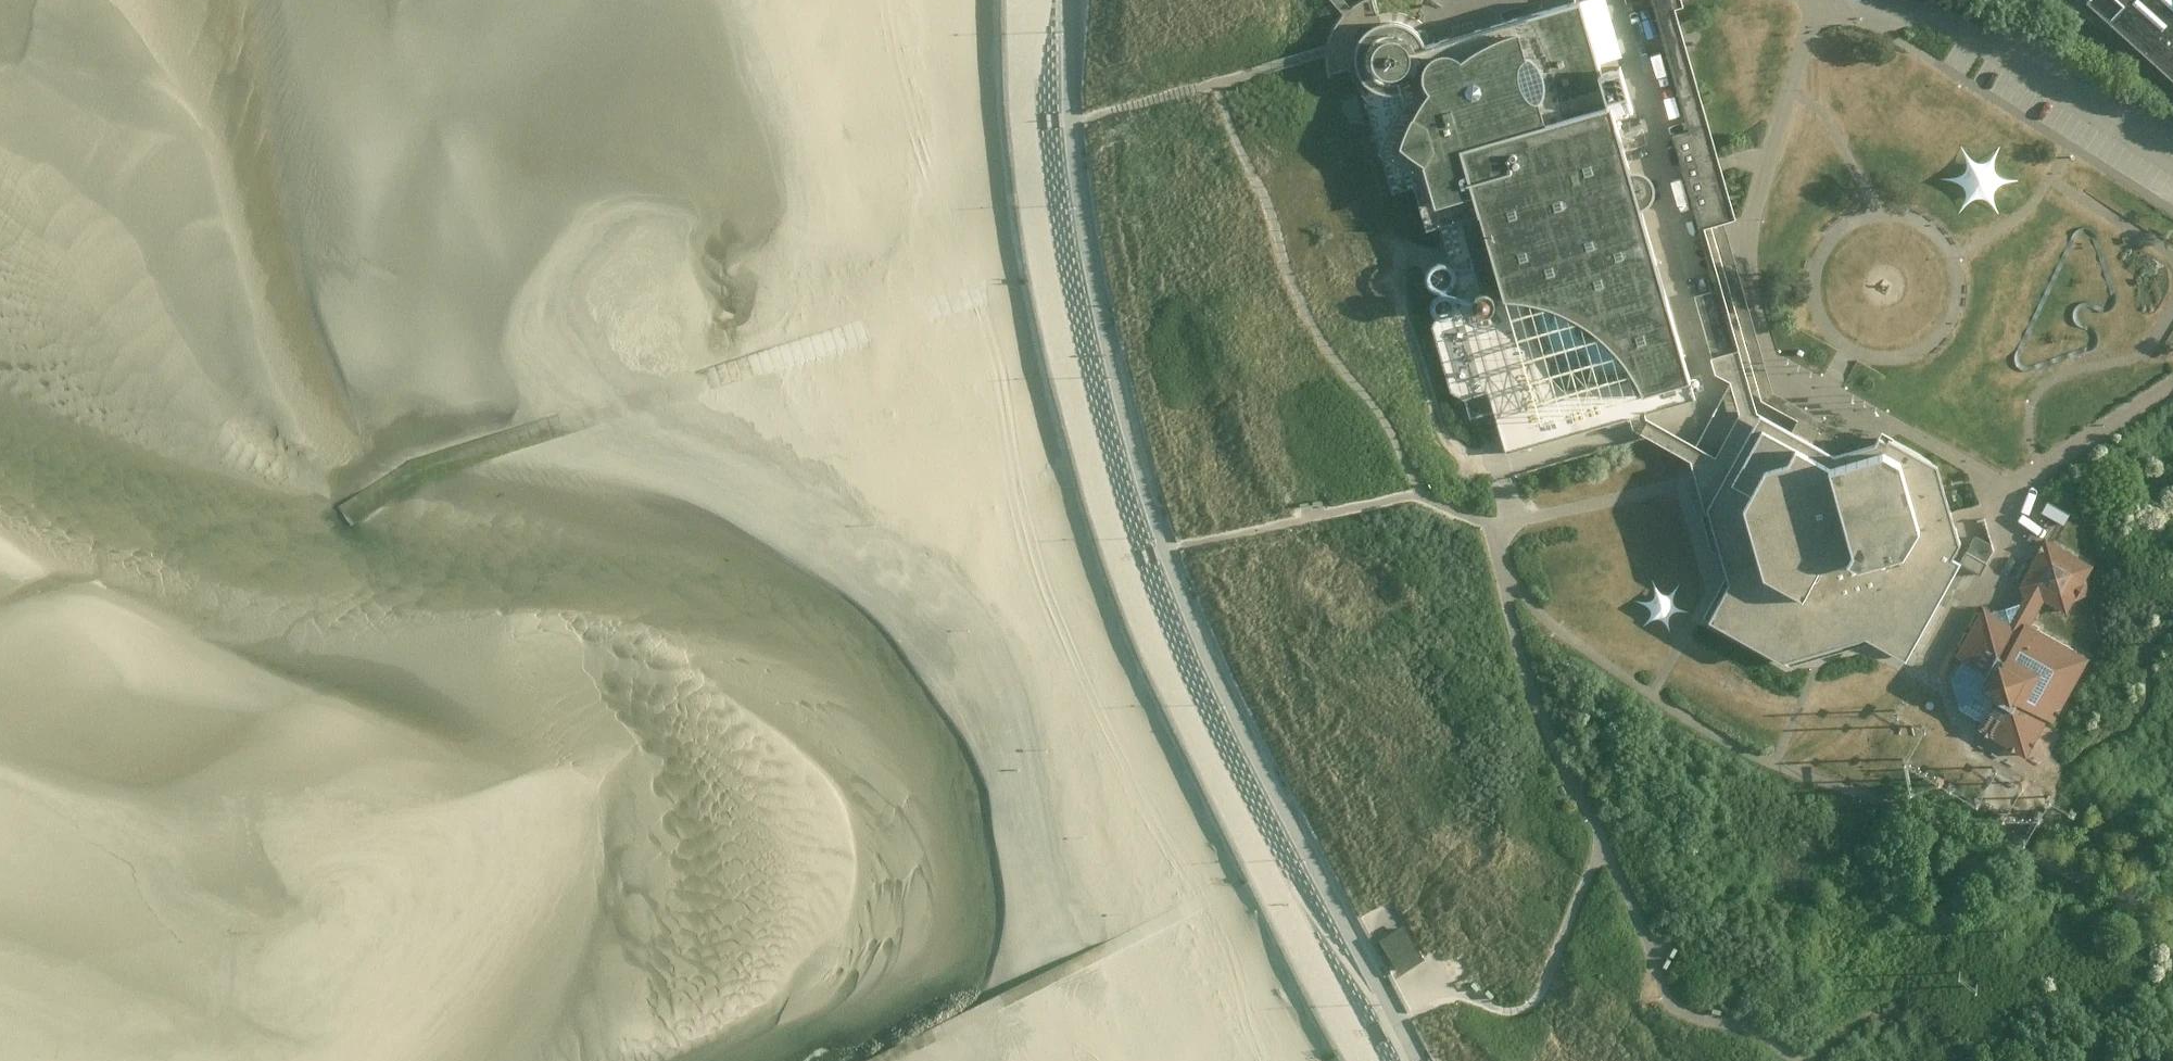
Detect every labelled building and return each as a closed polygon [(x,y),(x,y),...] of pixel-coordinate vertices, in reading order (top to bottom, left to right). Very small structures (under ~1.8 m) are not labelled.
[(1586,0),(1563,0),(1430,38),(1426,28),(1419,21),(1407,14),(1387,15),(1384,9),(1382,0),(1355,0),(1338,20),(1331,35),(1330,52),(1333,70),(1352,64),(1366,84),(1395,191),(1420,183),(1433,225),(1440,223),(1451,258),(1464,301),(1443,309),(1436,322),(1454,390),(1472,398),(1478,419),(1500,412),(1511,451),(1698,398),(1586,0)] [(1704,225),(1715,222),(1728,218),(1734,216),(1740,215),(1680,4),(1686,3),(1685,0),(1657,0),(1693,126),(1677,130),(1704,225)] [(2104,10),(2130,34),(2172,71),(2172,0),(2092,0),(2104,10)] [(1728,218),(1715,222),(1764,391),(1766,397),(1803,418),(1799,424),(1821,436),(1831,417),(1778,389),(1775,380),(1728,218)] [(1698,292),(1717,354),(1744,345),(1722,274),(1713,277),(1716,286),(1698,292)] [(1698,459),(1710,506),(1760,416),(1766,405),(1762,393),(1744,345),(1717,354),(1721,370),(1735,378),(1738,389),(1745,410),(1721,452),(1706,444),(1701,441),(1653,416),(1645,429),(1698,459)] [(1909,651),(1969,544),(1942,464),(1894,440),(1865,442),(1847,451),(1821,436),(1799,424),(1770,408),(1766,405),(1760,416),(1710,506),(1731,571),(1708,610),(1797,658),(1864,634),(1876,635),(1909,651)] [(2101,559),(2064,539),(2049,532),(2022,577),(2025,587),(2011,607),(1988,606),(1967,633),(1969,641),(1947,678),(1957,721),(2025,761),(2049,721),(2093,647),(2044,618),(2057,596),(2076,608),(2101,559)] [(1406,922),(1384,935),(1404,969),(1427,956),(1406,922)]
